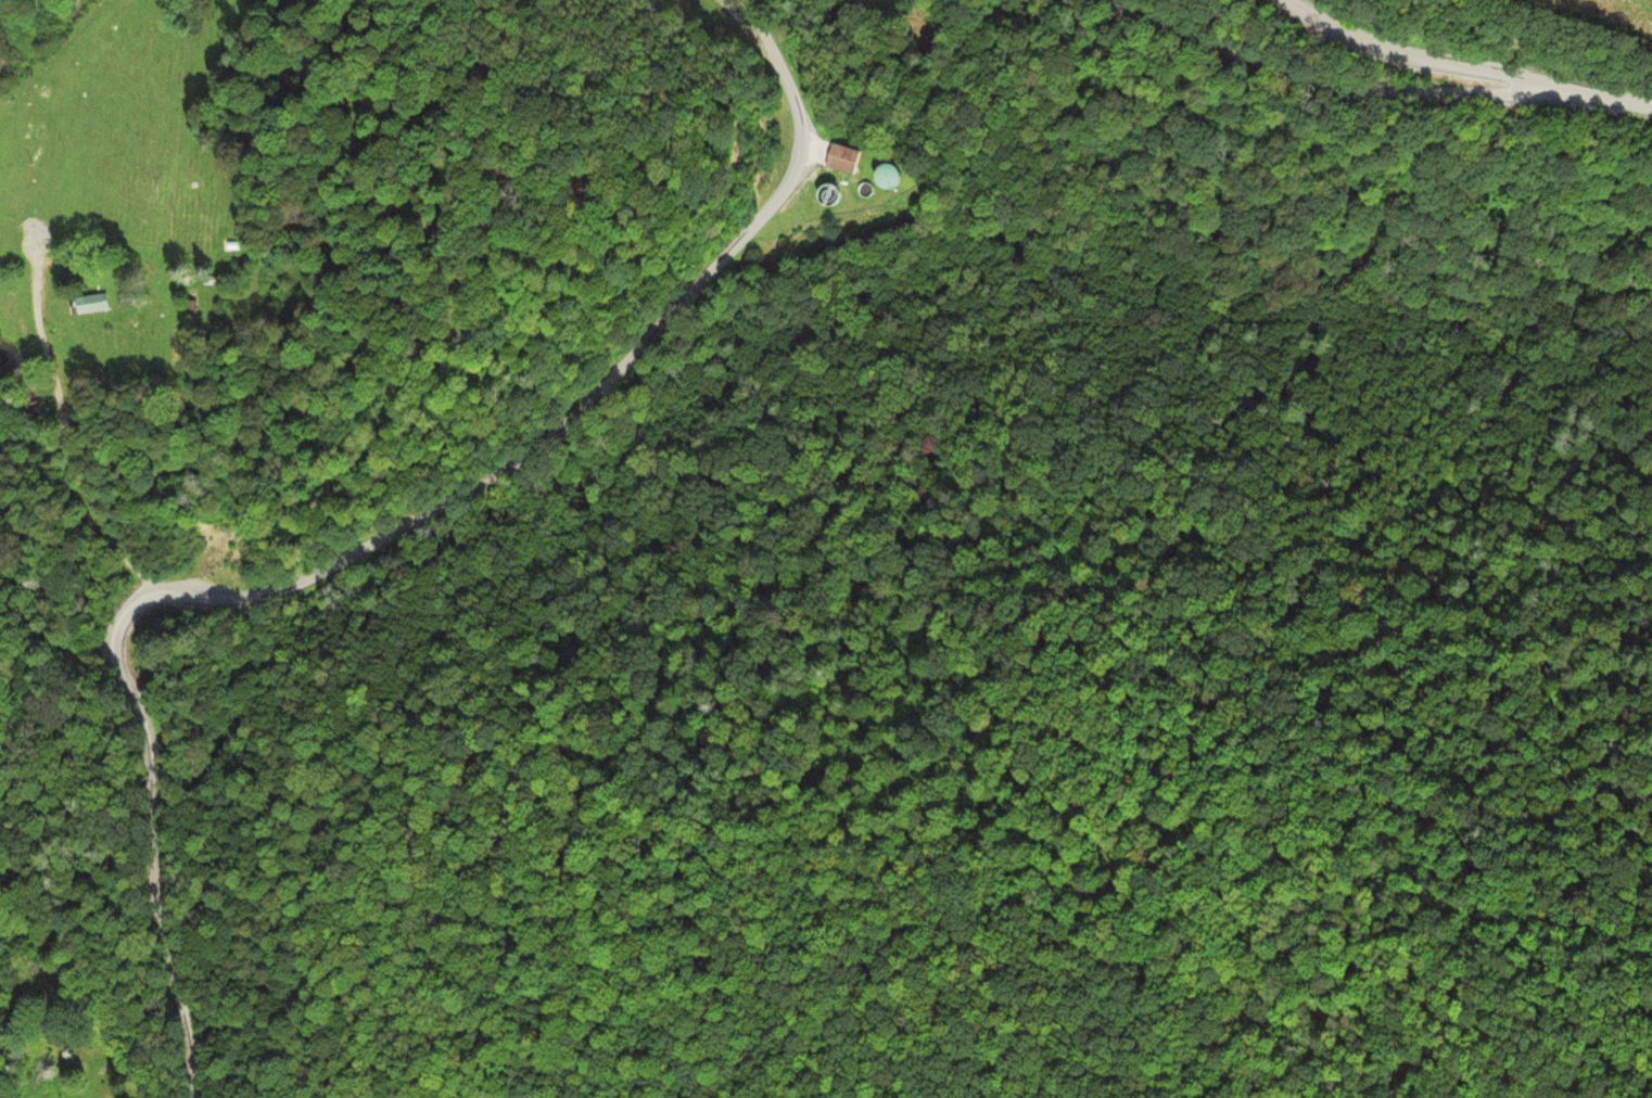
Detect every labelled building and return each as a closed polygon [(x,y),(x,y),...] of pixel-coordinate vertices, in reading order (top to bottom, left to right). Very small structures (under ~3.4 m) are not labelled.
[(831,167),(837,143),(869,150),(864,174),(831,167)] [(885,168),(889,189),(906,186),(903,165),(885,168)] [(81,316),(111,312),(108,294),(78,299),(81,316)]
